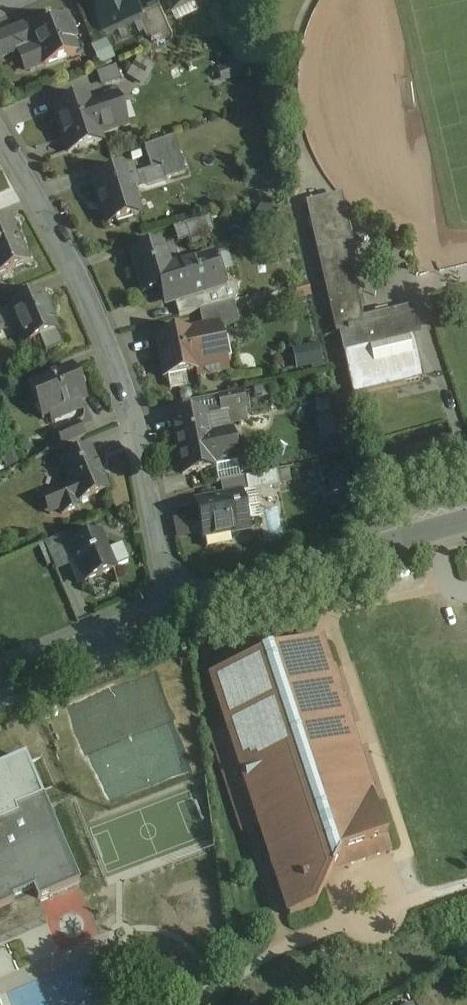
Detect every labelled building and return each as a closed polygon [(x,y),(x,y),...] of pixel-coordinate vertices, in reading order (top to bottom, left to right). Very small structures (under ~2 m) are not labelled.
[(100,7),(97,9),(102,21),(106,19),(111,31),(140,18),(146,15),(142,5),(140,0),(97,0),(100,7)] [(142,5),(146,15),(140,18),(151,41),(172,31),(158,0),(154,0),(142,5)] [(221,1),(209,7),(217,24),(229,19),(221,1)] [(67,17),(48,24),(48,23),(35,28),(30,30),(36,45),(44,66),(45,66),(75,54),(75,53),(74,54),(70,43),(76,40),(67,17)] [(229,20),(217,24),(220,32),(232,26),(229,20)] [(0,36),(0,59),(20,51),(36,45),(30,30),(35,28),(33,23),(0,36)] [(106,41),(97,45),(101,55),(110,50),(106,41)] [(44,66),(36,45),(20,51),(28,72),(44,66)] [(110,50),(101,55),(104,62),(114,58),(110,50)] [(146,80),(154,64),(137,55),(129,72),(146,80)] [(237,62),(218,69),(222,80),(241,74),(237,62)] [(116,66),(98,71),(101,84),(119,80),(116,66)] [(116,97),(89,106),(93,118),(103,115),(107,128),(98,131),(99,135),(125,126),(116,97)] [(87,100),(54,111),(68,152),(101,141),(99,135),(98,131),(107,128),(103,115),(93,118),(89,106),(87,100)] [(173,137),(144,148),(151,172),(161,169),(164,180),(184,174),(173,137)] [(126,172),(92,183),(105,225),(139,214),(126,172)] [(334,196),(305,203),(316,250),(338,245),(345,244),(334,196)] [(280,219),(270,212),(263,224),(265,221),(275,227),(273,230),(280,219)] [(208,219),(173,230),(177,243),(190,240),(193,249),(210,244),(207,232),(212,230),(208,219)] [(0,225),(0,275),(27,263),(9,221),(0,225)] [(338,245),(316,250),(335,334),(338,333),(342,353),(343,353),(411,337),(412,337),(407,315),(357,326),(338,245)] [(162,246),(130,256),(142,294),(168,286),(174,284),(169,269),(162,246)] [(212,256),(169,269),(174,284),(168,286),(173,303),(174,303),(201,294),(221,288),(212,256)] [(221,288),(201,294),(206,309),(233,302),(237,295),(235,289),(228,286),(221,288)] [(201,294),(174,303),(178,317),(198,311),(206,309),(201,294)] [(40,295),(9,308),(15,322),(24,344),(38,338),(45,354),(62,347),(55,331),(56,331),(40,295)] [(206,309),(198,311),(202,328),(217,325),(217,326),(238,323),(233,302),(206,309)] [(0,312),(0,328),(15,322),(9,308),(0,312)] [(202,328),(188,331),(188,332),(196,372),(197,377),(226,372),(224,360),(230,359),(226,341),(220,342),(217,326),(217,325),(202,328)] [(188,332),(155,339),(163,378),(196,372),(188,332)] [(411,337),(343,353),(347,372),(352,396),(422,380),(416,356),(415,356),(411,337)] [(317,341),(290,348),(297,373),(324,366),(317,341)] [(71,367),(27,386),(41,419),(48,416),(51,424),(83,411),(79,402),(85,400),(71,367)] [(242,392),(217,397),(220,413),(245,408),(242,392)] [(204,413),(170,420),(181,475),(236,464),(230,432),(209,436),(204,413)] [(78,424),(55,434),(61,447),(83,437),(78,424)] [(90,451),(59,465),(75,504),(107,490),(90,451)] [(275,472),(244,478),(247,493),(279,488),(275,472)] [(239,494),(195,502),(203,539),(247,531),(239,494)] [(184,515),(172,518),(176,538),(188,536),(184,515)] [(99,535),(68,548),(78,570),(73,572),(78,584),(83,582),(83,583),(114,570),(99,535)] [(57,542),(45,547),(49,556),(50,556),(54,565),(65,560),(57,542)] [(319,640),(267,657),(267,656),(261,658),(261,659),(210,676),(227,729),(258,824),(263,837),(288,915),(314,907),(330,873),(390,853),(373,804),(345,718),(348,717),(343,702),(340,703),(335,687),(338,686),(333,672),(330,673),(330,671),(319,640)] [(258,824),(227,729),(210,735),(241,830),(258,824)] [(0,818),(0,912),(12,906),(11,902),(31,893),(36,904),(78,886),(42,800),(0,818)] [(46,923),(36,904),(31,893),(11,902),(12,906),(0,912),(0,942),(46,923)]
